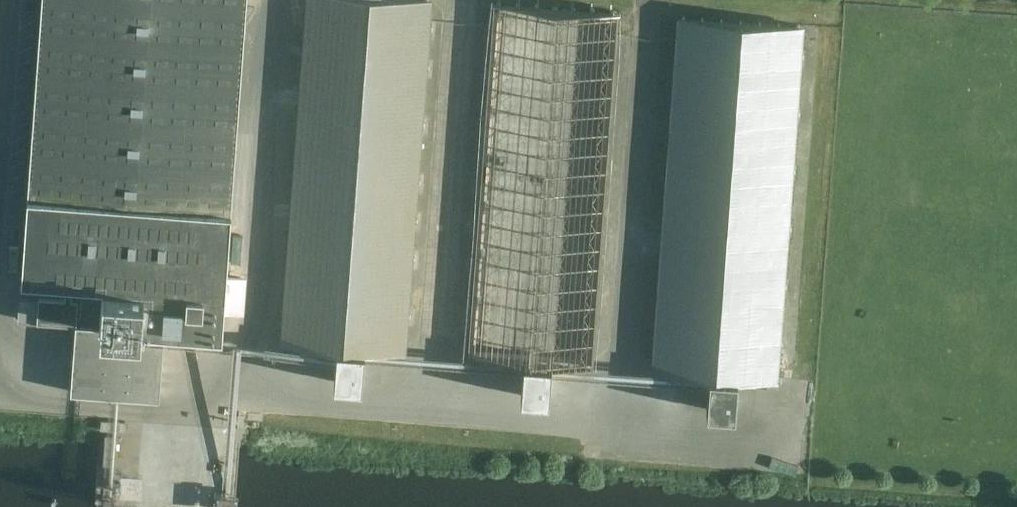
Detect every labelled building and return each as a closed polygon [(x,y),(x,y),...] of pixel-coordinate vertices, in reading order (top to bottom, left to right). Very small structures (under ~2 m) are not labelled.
[(223,333),(248,0),(43,0),(23,278),(35,279),(34,299),(22,298),(20,318),(76,322),(71,389),(160,395),(165,328),(223,333)] [(280,340),(337,344),(335,380),(362,382),(364,346),(406,349),(432,0),(307,0),(280,340)] [(618,11),(494,2),(467,355),(524,360),(521,395),(548,397),(551,362),(592,365),(618,11)] [(685,17),(679,17),(653,373),(710,377),(707,413),(734,415),(737,379),(778,382),(805,26),(685,17)]
